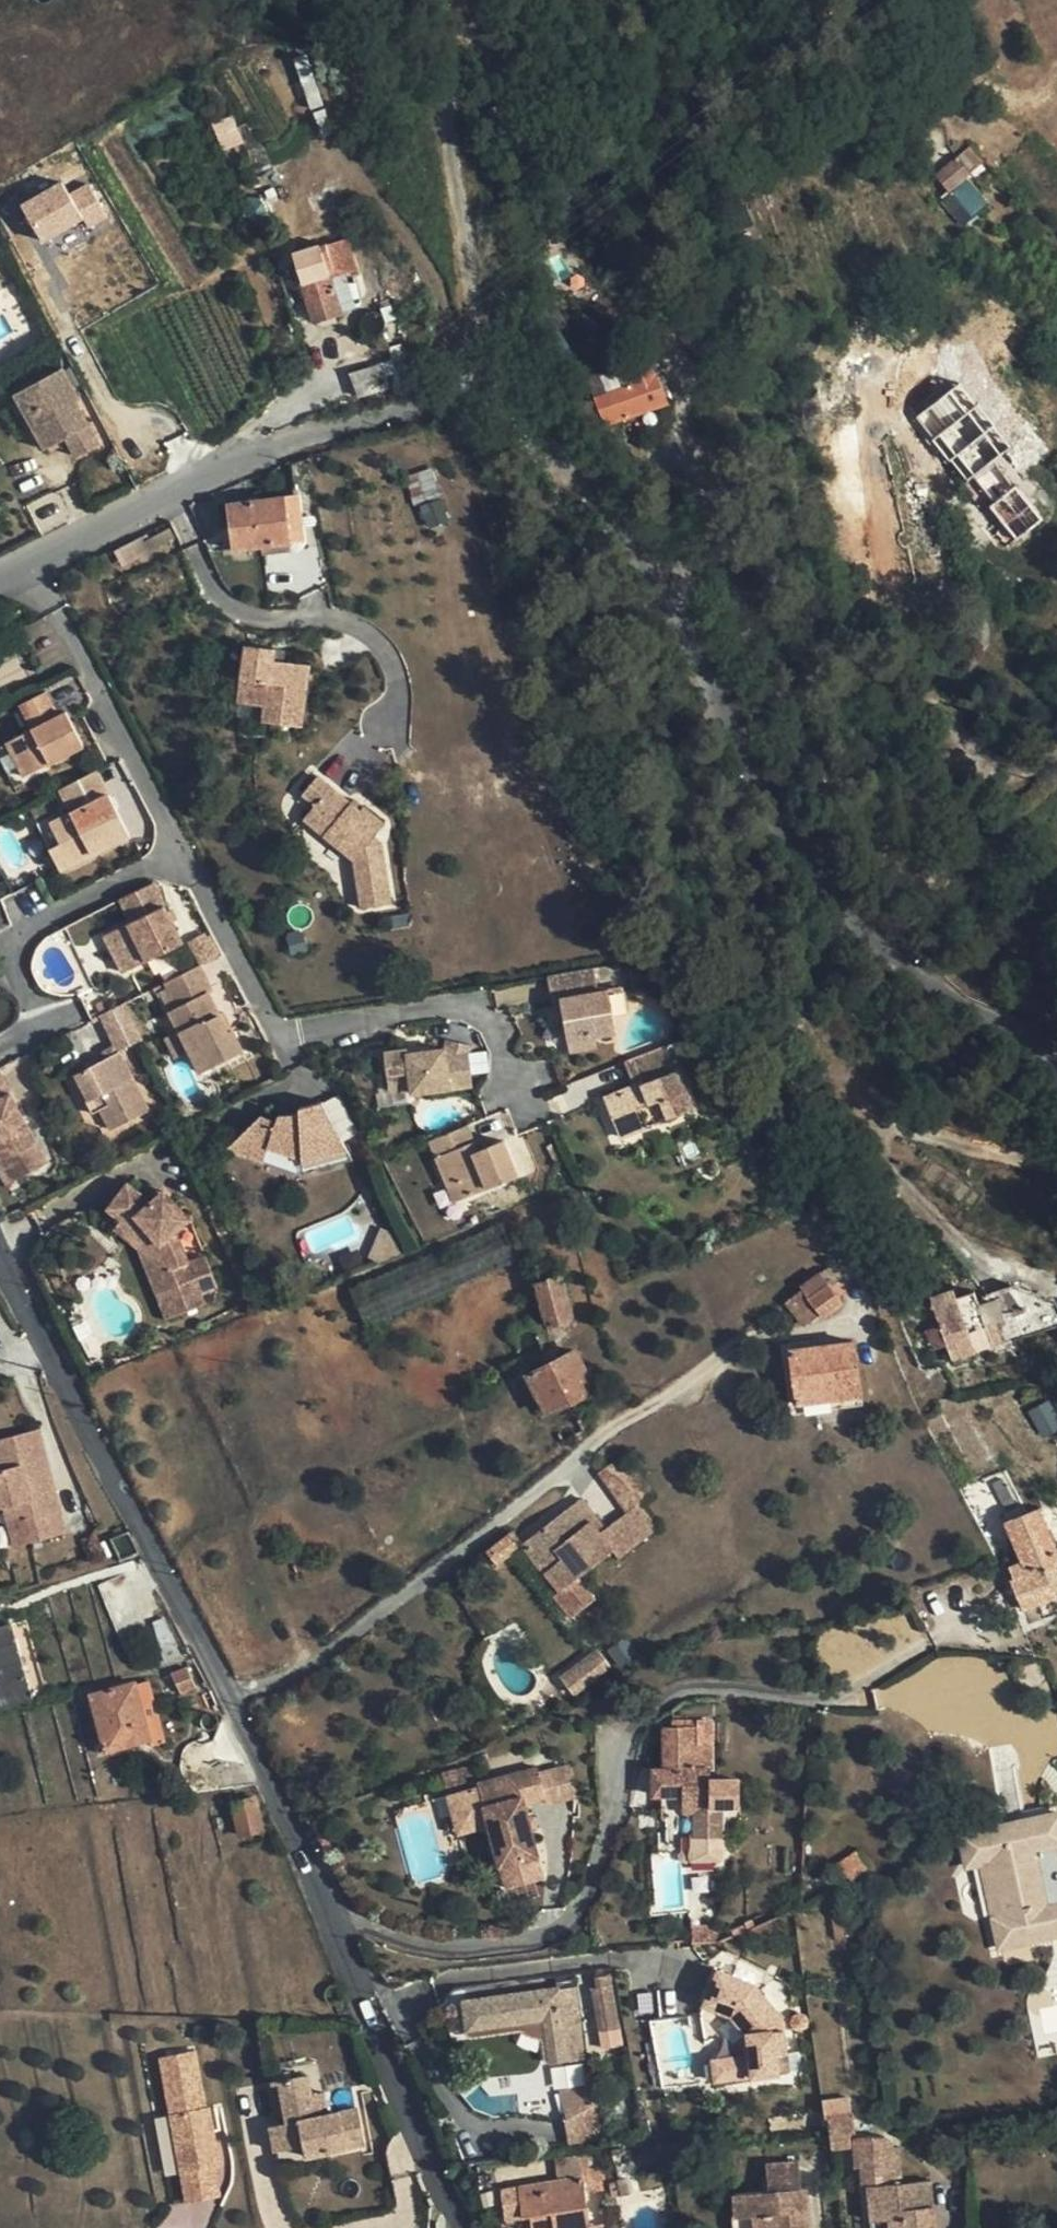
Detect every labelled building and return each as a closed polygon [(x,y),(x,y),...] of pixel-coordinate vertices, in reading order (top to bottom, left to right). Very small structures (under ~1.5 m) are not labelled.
[(309,109),(322,104),(306,56),(293,61),(309,109)] [(947,83),(934,89),(941,104),(954,98),(947,83)] [(221,152),(243,143),(232,115),(210,124),(221,152)] [(957,156),(935,174),(949,189),(971,171),(957,156)] [(40,246),(104,215),(88,181),(66,192),(61,183),(19,203),(40,246)] [(315,319),(345,310),(334,276),(348,271),(360,268),(349,236),(324,244),(323,244),(294,252),(315,319)] [(358,306),(348,271),(334,276),(345,310),(358,306)] [(644,356),(591,377),(608,422),(667,400),(650,354),(644,356)] [(388,386),(382,363),(350,370),(355,394),(388,386)] [(71,401),(76,398),(80,396),(62,366),(15,393),(47,447),(69,435),(79,452),(101,441),(80,405),(75,407),(71,401)] [(943,371),(932,381),(993,444),(1002,435),(982,412),(984,410),(966,391),(964,392),(943,371)] [(967,464),(986,450),(993,444),(932,381),(911,401),(967,464)] [(80,405),(76,398),(71,401),(75,407),(80,405)] [(956,471),(967,464),(911,401),(902,409),(922,432),(920,434),(938,453),(940,452),(956,471)] [(1005,452),(995,459),(1009,475),(1018,468),(1005,452)] [(990,505),(1006,523),(1017,539),(1043,517),(1009,475),(995,459),(983,468),(975,459),(954,476),(961,486),(974,476),(982,486),(994,501),(990,505)] [(433,467),(405,475),(423,528),(450,519),(433,467)] [(969,496),(982,486),(974,476),(961,486),(969,496)] [(301,494),(285,495),(290,542),(256,547),(257,555),(307,550),(301,494)] [(233,549),(256,547),(290,542),(285,495),(228,502),(233,549)] [(1008,546),(1017,539),(1006,523),(996,532),(1008,546)] [(246,656),(218,660),(226,719),(253,715),(255,729),(292,723),(283,662),(248,667),(246,656)] [(46,686),(20,699),(32,722),(8,735),(26,769),(83,739),(65,705),(57,708),(46,686)] [(97,763),(59,784),(71,806),(35,825),(58,867),(131,828),(97,763)] [(360,808),(352,802),(319,775),(304,793),(315,803),(304,818),(353,858),(362,906),(391,902),(383,843),(373,835),(386,822),(364,805),(360,808)] [(356,798),(352,802),(360,808),(364,805),(356,798)] [(153,879),(119,897),(131,920),(104,934),(122,968),(182,936),(153,879)] [(199,961),(165,979),(178,1004),(170,1008),(191,1048),(201,1044),(212,1063),(243,1046),(232,1025),(226,1027),(218,1011),(206,989),(213,987),(199,961)] [(595,962),(549,970),(553,997),(561,996),(564,1017),(567,1036),(592,1032),(615,1028),(611,1009),(607,985),(599,986),(595,962)] [(621,983),(607,985),(611,1009),(625,1006),(621,983)] [(555,1018),(564,1017),(561,996),(553,997),(555,1018)] [(139,1035),(121,1002),(97,1014),(115,1048),(139,1035)] [(224,1009),(218,1011),(226,1027),(232,1025),(224,1009)] [(594,1043),(592,1032),(567,1036),(569,1046),(594,1043)] [(666,1043),(626,1059),(637,1084),(607,1096),(622,1134),(692,1107),(666,1043)] [(201,1068),(212,1063),(201,1044),(191,1048),(201,1068)] [(411,1044),(386,1046),(390,1086),(413,1084),(414,1088),(474,1082),(471,1049),(447,1049),(446,1045),(411,1047),(411,1044)] [(109,1101),(100,1106),(109,1123),(146,1104),(115,1048),(73,1071),(87,1098),(104,1090),(109,1101)] [(24,1175),(46,1162),(0,1078),(0,1159),(12,1154),(24,1175)] [(93,1109),(100,1106),(109,1101),(104,1090),(87,1098),(93,1109)] [(268,1110),(232,1140),(265,1158),(271,1147),(302,1166),(308,1180),(354,1157),(325,1099),(304,1110),(302,1124),(283,1113),(281,1117),(268,1110)] [(468,1120),(432,1135),(452,1182),(458,1179),(464,1192),(518,1170),(504,1135),(479,1145),(468,1120)] [(24,1175),(12,1154),(0,1159),(0,1168),(8,1183),(24,1175)] [(137,1174),(122,1188),(145,1210),(135,1219),(148,1231),(175,1310),(221,1294),(193,1216),(177,1195),(166,1204),(158,1195),(137,1174)] [(457,1195),(464,1192),(458,1179),(452,1182),(457,1195)] [(145,1210),(122,1188),(113,1196),(126,1210),(119,1218),(139,1237),(164,1313),(175,1310),(148,1231),(135,1219),(145,1210)] [(821,1271),(801,1285),(823,1314),(842,1298),(821,1271)] [(564,1274),(534,1282),(547,1324),(576,1316),(564,1274)] [(1015,1282),(987,1292),(989,1298),(980,1300),(976,1290),(958,1295),(955,1287),(932,1294),(942,1324),(949,1342),(954,1357),(1056,1323),(1056,1299),(1015,1282)] [(801,1285),(784,1297),(807,1326),(823,1314),(801,1285)] [(935,1347),(949,1342),(942,1324),(928,1329),(935,1347)] [(796,1402),(861,1394),(854,1340),(788,1348),(796,1402)] [(547,1411),(595,1389),(576,1348),(528,1372),(547,1411)] [(862,1403),(861,1394),(796,1402),(788,1348),(782,1349),(791,1413),(862,1403)] [(0,1438),(0,1466),(0,1467),(0,1505),(4,1504),(11,1524),(26,1520),(31,1539),(66,1530),(36,1427),(0,1438)] [(599,1517),(581,1497),(574,1503),(591,1523),(594,1521),(599,1517)] [(566,1585),(560,1589),(556,1594),(573,1615),(595,1597),(579,1576),(613,1548),(614,1546),(603,1532),(594,1521),(591,1523),(574,1503),(523,1543),(545,1571),(550,1566),(566,1585)] [(1027,1512),(1008,1520),(1023,1559),(1015,1563),(1032,1604),(1056,1594),(1056,1547),(1040,1507),(1027,1512)] [(647,1536),(628,1512),(603,1532),(614,1546),(613,1548),(620,1557),(647,1536)] [(26,1520),(11,1524),(16,1543),(31,1539),(26,1520)] [(531,1582),(545,1571),(523,1543),(509,1554),(531,1582)] [(545,1571),(560,1589),(566,1585),(550,1566),(545,1571)] [(0,1628),(0,1704),(29,1695),(9,1625),(0,1628)] [(487,1625),(479,1629),(484,1637),(491,1632),(487,1625)] [(168,1659),(180,1652),(167,1628),(155,1635),(168,1659)] [(603,1652),(571,1678),(580,1689),(612,1663),(603,1652)] [(182,1690),(194,1685),(185,1667),(174,1671),(182,1690)] [(135,1679),(91,1693),(105,1750),(152,1737),(154,1742),(164,1740),(148,1680),(136,1683),(135,1679)] [(670,1725),(662,1726),(662,1767),(659,1766),(660,1795),(661,1795),(663,1818),(693,1818),(694,1834),(723,1834),(722,1804),(740,1804),(739,1778),(710,1778),(709,1765),(704,1766),(703,1756),(713,1755),(712,1717),(669,1717),(670,1725)] [(542,1758),(483,1774),(484,1778),(492,1814),(511,1877),(548,1867),(528,1792),(551,1786),(542,1758)] [(652,1796),(660,1795),(659,1766),(651,1767),(652,1796)] [(492,1814),(484,1778),(452,1787),(461,1822),(492,1814)] [(241,1836),(243,1835),(263,1830),(254,1797),(233,1803),(241,1836)] [(1028,1821),(963,1835),(969,1865),(983,1863),(1001,1944),(1030,1938),(1056,1932),(1056,1814),(1028,1821)] [(265,1841),(263,1830),(243,1835),(246,1846),(265,1841)] [(723,1834),(694,1834),(694,1856),(722,1856),(723,1834)] [(860,1849),(841,1862),(852,1878),(871,1863),(860,1849)] [(1006,1964),(1020,1961),(1034,1958),(1030,1938),(1001,1944),(1006,1964)] [(612,1974),(599,1976),(601,1988),(595,1989),(602,2031),(621,2028),(612,1974)] [(715,1974),(701,2009),(728,2019),(746,2038),(751,2075),(776,2071),(774,2052),(786,2050),(781,2019),(752,1986),(715,1974)] [(548,2062),(552,2061),(565,2059),(586,2057),(580,2013),(583,2011),(581,1994),(562,1995),(560,1988),(465,2000),(469,2029),(526,2022),(544,2031),(548,2062)] [(224,2169),(200,2051),(162,2059),(191,2204),(223,2198),(218,2171),(224,2169)] [(327,2113),(325,2101),(314,2102),(312,2092),(309,2075),(271,2082),(278,2123),(272,2124),(276,2148),(306,2143),(308,2154),(364,2143),(358,2107),(327,2113)] [(559,2089),(567,2120),(597,2103),(593,2084),(559,2089)] [(324,2090),(312,2092),(314,2102),(325,2101),(324,2090)] [(827,2114),(831,2140),(858,2137),(853,2111),(827,2114)] [(831,2140),(832,2148),(854,2145),(855,2165),(861,2166),(862,2183),(865,2183),(895,2181),(893,2136),(858,2137),(831,2140)] [(532,2220),(531,2216),(552,2213),(554,2227),(581,2227),(590,2227),(585,2190),(608,2188),(603,2152),(576,2156),(579,2175),(519,2184),(519,2192),(504,2194),(507,2222),(532,2220)] [(731,2218),(750,2216),(751,2227),(809,2227),(805,2189),(799,2189),(796,2162),(766,2163),(768,2191),(730,2193),(731,2218)] [(895,2181),(865,2183),(867,2220),(886,2220),(887,2227),(933,2227),(930,2180),(895,2181)] [(554,2227),(552,2213),(531,2216),(532,2220),(533,2227),(548,2227),(554,2227)]
